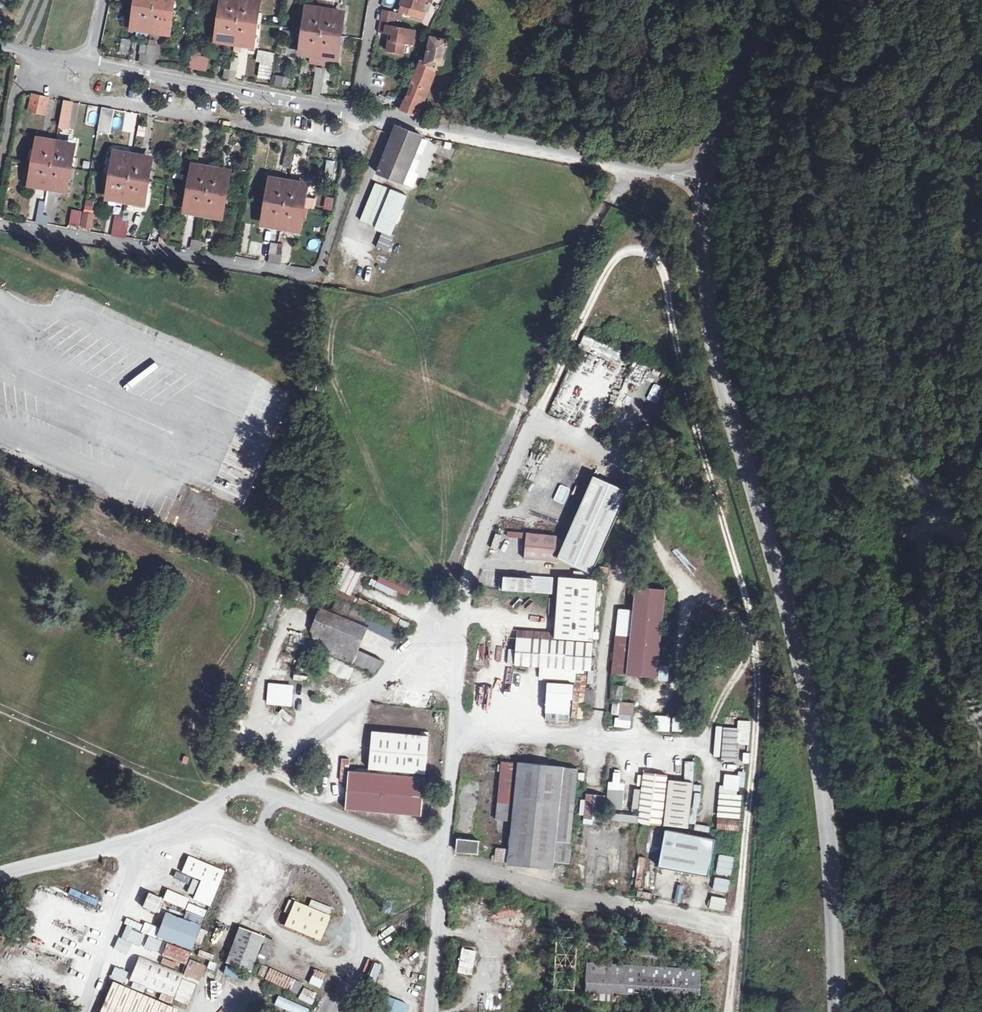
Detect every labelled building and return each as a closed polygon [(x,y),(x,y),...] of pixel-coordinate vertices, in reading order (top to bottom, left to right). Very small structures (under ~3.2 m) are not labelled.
[(135,27),(145,29),(145,26),(156,28),(156,31),(168,32),(173,0),(138,0),(135,27)] [(222,7),(216,6),(215,17),(221,18),(218,39),(229,41),(229,39),(240,40),(240,43),(252,44),(258,0),(223,0),(222,7)] [(327,0),(326,0),(325,7),(324,11),(329,13),(330,11),(333,11),(335,1),(327,0)] [(401,4),(405,7),(403,13),(423,19),(425,12),(422,11),(426,0),(402,0),(401,4)] [(325,7),(319,6),(318,9),(308,7),(301,52),(311,53),(311,51),(324,52),(323,55),(336,57),(342,13),(333,11),(330,11),(329,13),(324,11),(325,7)] [(396,12),(382,9),(378,32),(390,34),(393,34),(392,41),(388,41),(387,50),(402,53),(404,43),(413,44),(414,36),(410,36),(411,28),(394,26),(396,12)] [(448,39),(431,36),(426,61),(420,59),(400,108),(416,115),(435,66),(442,69),(448,39)] [(154,64),(157,46),(150,44),(148,55),(141,54),(140,62),(154,64)] [(273,66),(276,53),(258,49),(255,63),(273,66)] [(207,71),(208,56),(190,55),(189,69),(207,71)] [(324,68),(315,67),(312,94),(321,95),(324,68)] [(236,71),(225,69),(224,77),(235,79),(236,71)] [(288,87),(289,76),(273,75),(272,85),(288,87)] [(403,93),(395,89),(391,99),(399,103),(403,93)] [(48,99),(35,96),(32,110),(46,113),(48,99)] [(64,103),(64,104),(60,127),(69,129),(73,104),(64,103)] [(114,109),(102,107),(98,132),(109,134),(114,109)] [(420,136),(395,126),(376,172),(401,183),(420,136)] [(51,141),(39,140),(31,183),(43,185),(43,183),(55,185),(55,187),(66,189),(73,146),(63,144),(63,146),(51,144),(51,141)] [(127,154),(117,153),(109,196),(120,199),(121,196),(133,198),(133,200),(142,202),(151,158),(141,156),(140,159),(127,157),(127,154)] [(334,162),(327,161),(325,174),(332,175),(334,162)] [(206,168),(195,166),(188,210),(198,212),(199,210),(209,212),(209,214),(220,216),(228,171),(219,170),(218,172),(206,171),(206,168)] [(283,181),(272,179),(265,223),(276,225),(276,223),(289,225),(288,227),(298,229),(306,184),(296,183),(296,184),(283,182),(283,181)] [(407,195),(376,183),(361,220),(382,229),(374,248),(387,253),(395,234),(392,232),(407,195)] [(45,214),(58,216),(61,195),(47,194),(45,214)] [(81,212),(71,211),(68,225),(79,227),(81,212)] [(90,214),(84,213),(82,226),(88,227),(90,214)] [(48,216),(38,214),(36,223),(46,225),(48,216)] [(125,229),(116,227),(115,236),(124,237),(125,229)] [(203,242),(192,241),(191,248),(201,250),(203,242)] [(280,255),(271,254),(270,261),(279,262),(280,255)] [(618,362),(623,350),(584,334),(579,346),(618,362)] [(549,513),(558,518),(569,496),(560,492),(549,513)] [(565,545),(534,542),(532,568),(562,572),(565,545)] [(364,562),(344,553),(339,562),(359,572),(364,562)] [(359,572),(339,562),(328,585),(348,595),(359,572)] [(411,585),(380,570),(371,588),(402,603),(411,585)] [(503,592),(554,592),(554,576),(503,576),(503,592)] [(665,687),(674,599),(644,596),(639,646),(624,645),(620,684),(665,687)] [(337,598),(332,609),(344,614),(348,603),(337,598)] [(398,631),(369,616),(364,625),(394,639),(398,631)] [(520,647),(501,645),(498,681),(517,682),(520,647)] [(597,681),(600,653),(525,647),(523,675),(597,681)] [(350,667),(328,657),(322,669),(345,679),(350,667)] [(546,722),(572,722),(572,683),(546,682),(546,722)] [(293,706),(293,684),(267,683),(267,705),(293,706)] [(591,728),(595,684),(584,683),(580,728),(591,728)] [(629,710),(631,696),(620,695),(619,709),(629,710)] [(747,805),(752,728),(731,726),(726,804),(747,805)] [(695,730),(662,728),(661,740),(695,742),(695,730)] [(435,746),(380,739),(377,776),(432,782),(435,746)] [(347,778),(349,759),(341,759),(340,778),(347,778)] [(520,772),(509,771),(503,829),(514,831),(520,772)] [(585,777),(525,772),(515,858),(503,856),(502,870),(559,876),(560,867),(576,869),(578,849),(576,849),(585,777)] [(431,785),(357,779),(353,817),(428,824),(431,785)] [(669,835),(674,785),(651,782),(649,800),(645,832),(669,835)] [(603,824),(604,794),(584,794),(584,823),(603,824)] [(645,832),(649,800),(636,798),(633,831),(645,832)] [(742,807),(718,806),(717,818),(741,819),(742,807)] [(740,820),(718,819),(717,830),(740,831),(740,820)] [(716,843),(672,836),(667,864),(713,869),(716,843)] [(485,851),(465,848),(464,861),(484,863),(485,851)] [(181,873),(200,881),(192,900),(211,907),(225,870),(187,856),(181,873)] [(743,865),(730,864),(727,893),(741,894),(743,865)] [(713,895),(711,895),(710,908),(725,910),(728,879),(714,878),(713,895)] [(675,886),(676,902),(685,902),(684,885),(675,886)] [(167,890),(162,901),(184,910),(188,899),(167,890)] [(142,908),(156,914),(162,899),(147,894),(142,908)] [(321,941),(333,908),(312,901),(310,907),(293,901),(283,927),(321,941)] [(124,925),(138,931),(141,925),(127,919),(124,925)] [(208,933),(171,919),(161,945),(197,960),(208,933)] [(141,935),(156,936),(157,926),(142,924),(141,935)] [(132,943),(140,946),(144,935),(130,930),(126,941),(118,938),(113,950),(127,955),(132,943)] [(269,945),(244,935),(231,970),(256,980),(269,945)] [(461,949),(459,967),(475,969),(476,951),(461,949)] [(196,962),(174,953),(169,963),(192,973),(196,962)] [(188,982),(144,962),(132,988),(176,1008),(188,982)] [(113,968),(110,980),(124,982),(126,970),(113,968)] [(314,969),(308,983),(320,989),(326,974),(314,969)] [(705,979),(593,972),(591,1001),(705,1008),(707,979),(705,979)] [(100,1011),(177,1011),(178,1009),(111,982),(100,1011)] [(312,1005),(317,994),(303,988),(298,999),(312,1005)] [(274,1005),(289,1011),(311,1011),(312,1011),(278,996),(274,1005)]
